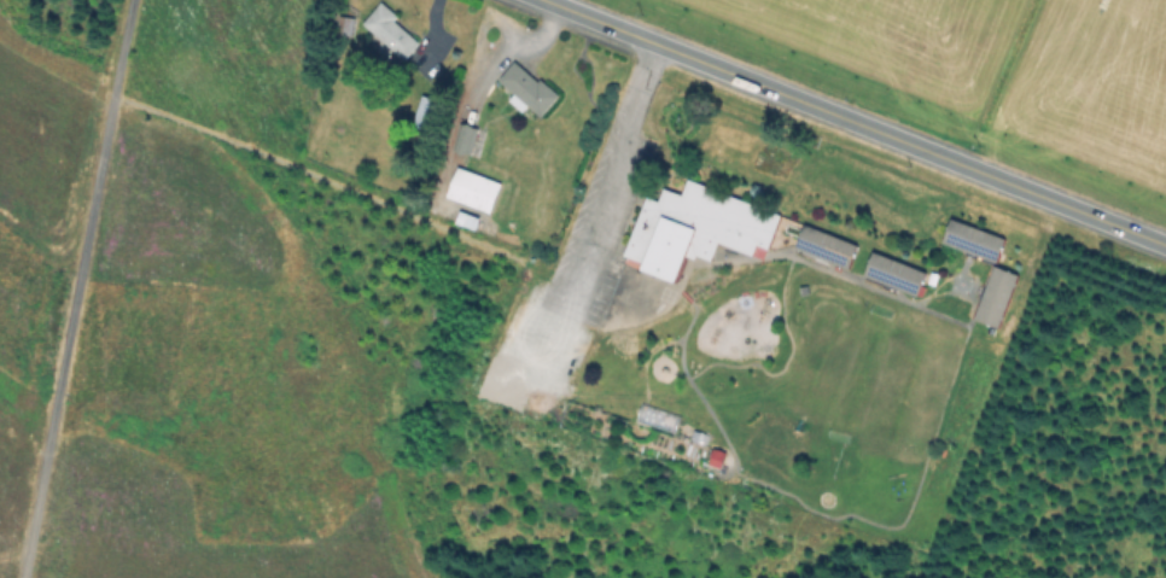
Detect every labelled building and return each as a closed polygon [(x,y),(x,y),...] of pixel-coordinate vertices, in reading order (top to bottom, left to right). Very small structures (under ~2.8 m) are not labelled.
[(420,42),(406,60),(365,25),(383,4),(398,17),(395,21),(420,42)] [(519,63),(543,87),(548,82),(561,97),(542,116),(531,105),(524,112),(511,99),(515,94),(502,80),(519,63)] [(439,100),(431,132),(415,127),(424,95),(439,100)] [(486,130),(479,158),(454,151),(461,123),(486,130)] [(503,183),(492,212),(449,197),(459,168),(503,183)] [(690,181),(783,216),(770,249),(759,245),(754,256),(721,243),(713,261),(699,256),(698,261),(688,257),(678,281),(645,269),(647,263),(641,262),(639,267),(625,262),(651,197),(661,202),(667,186),(686,192),(690,181)] [(859,243),(851,268),(797,247),(806,222),(859,243)] [(993,264),(1001,240),(947,223),(939,247),(993,264)] [(929,269),(920,293),(867,273),(876,249),(929,269)] [(972,322),(995,331),(1014,277),(990,269),(972,322)] [(721,456),(711,453),(706,468),(716,471),(721,456)]
